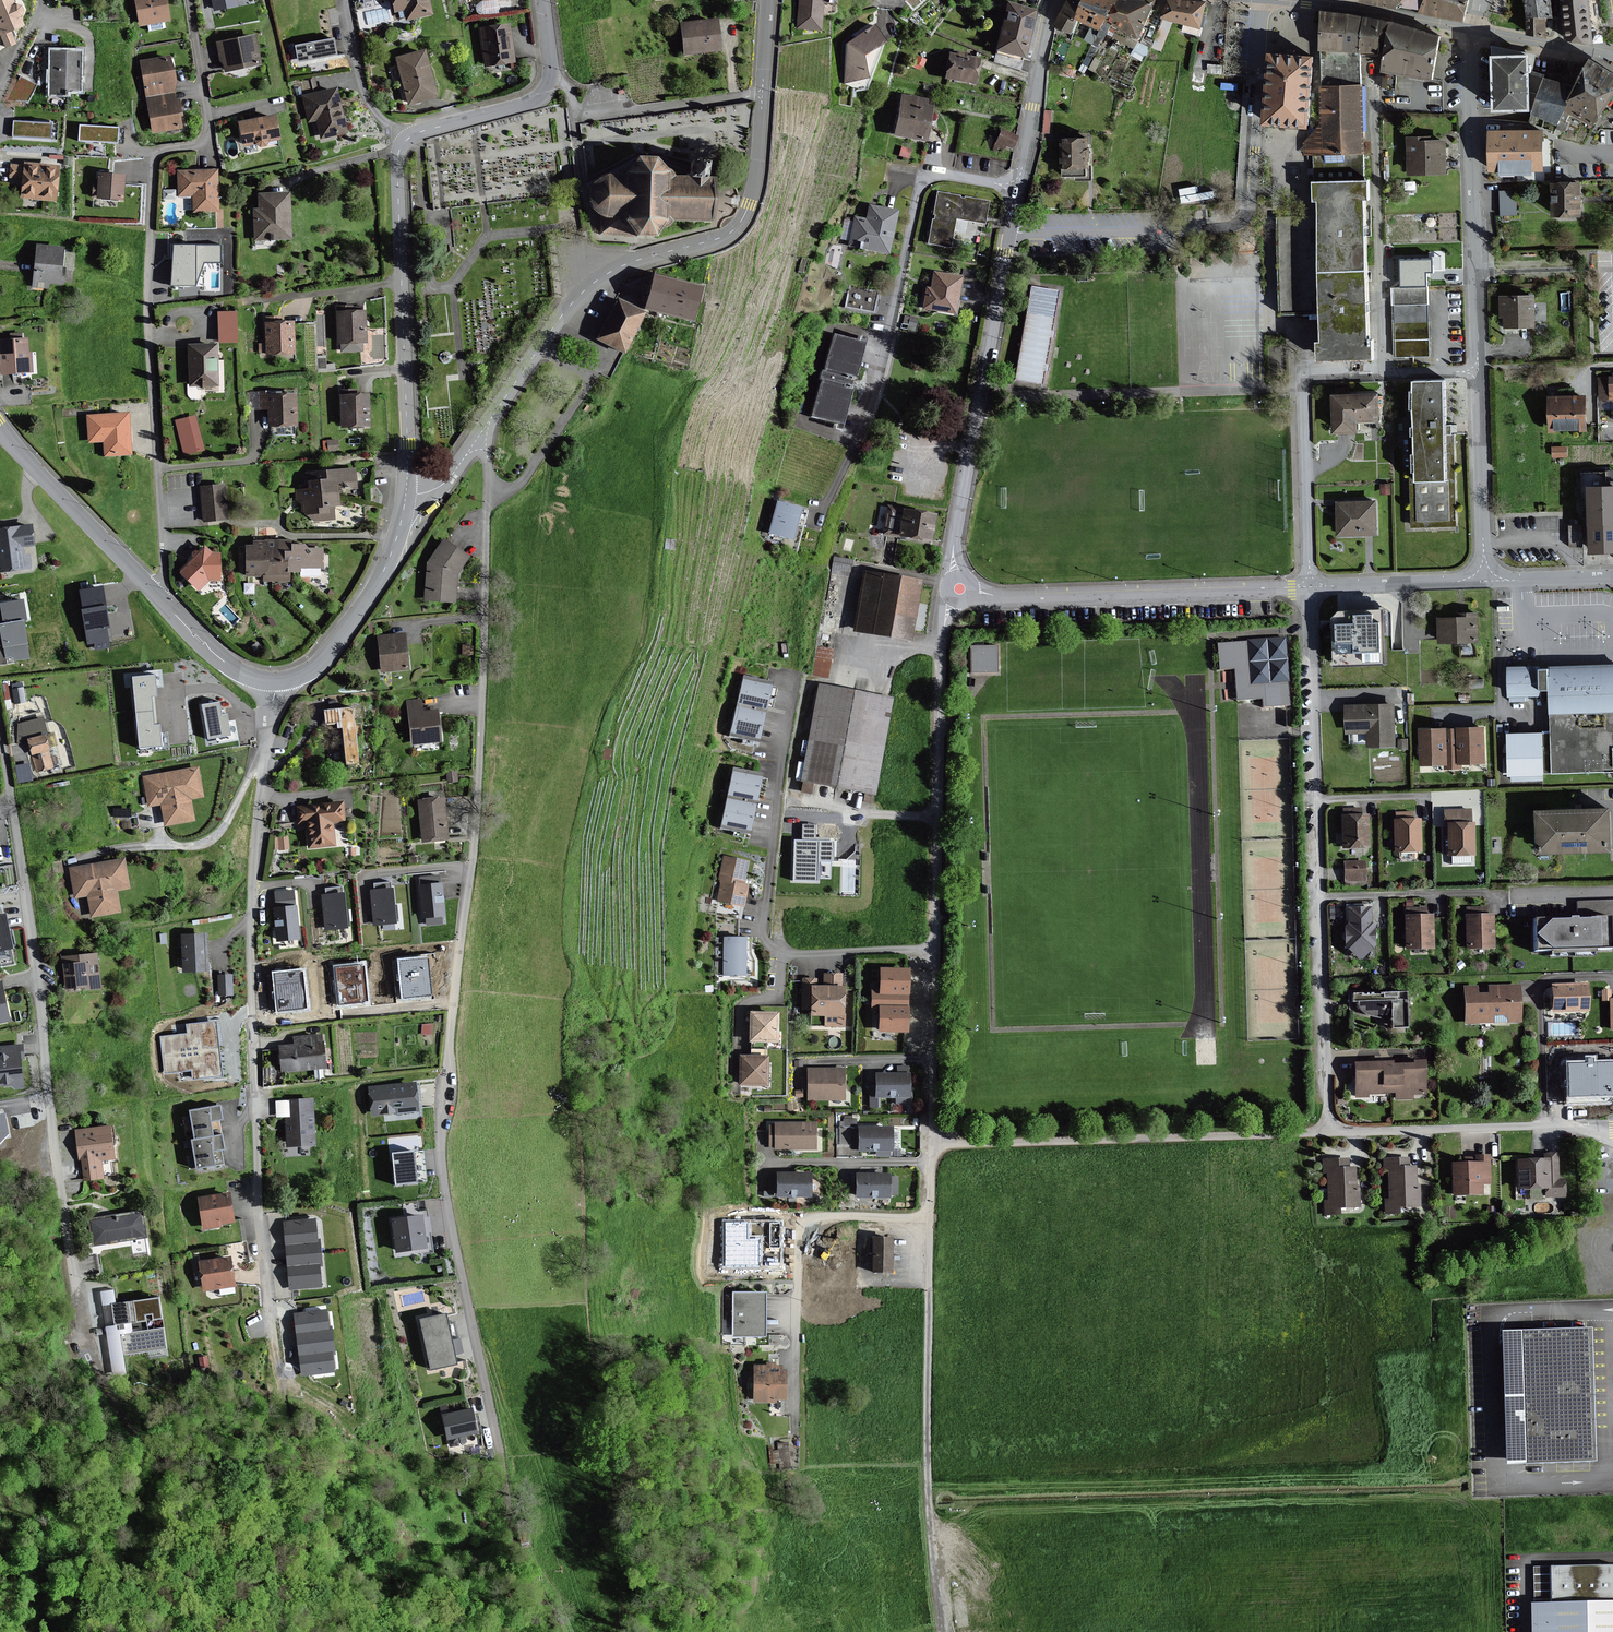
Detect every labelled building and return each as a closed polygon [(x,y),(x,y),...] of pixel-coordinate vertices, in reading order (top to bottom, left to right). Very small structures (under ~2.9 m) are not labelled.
[(14,0),(1,0),(0,0),(0,31),(7,47),(17,42),(12,30),(25,24),(21,14),(25,12),(21,3),(16,5),(14,0)] [(141,24),(171,19),(167,0),(137,0),(141,24)] [(216,9),(238,4),(238,0),(214,0),(216,9)] [(396,11),(405,8),(408,19),(434,13),(431,0),(394,0),(396,11)] [(834,0),(798,0),(796,29),(820,30),(822,4),(834,5),(834,0)] [(1070,32),(1075,19),(1084,0),(1068,0),(1054,25),(1070,32)] [(1117,0),(1084,0),(1075,19),(1100,29),(1105,21),(1117,0)] [(1155,1),(1152,0),(1117,0),(1105,21),(1138,38),(1155,1)] [(1173,21),(1200,28),(1206,2),(1191,1),(1177,0),(1169,0),(1162,18),(1164,19),(1173,21)] [(1360,2),(1389,8),(1399,10),(1400,6),(1403,0),(1361,0),(1360,2)] [(1417,10),(1419,10),(1425,0),(1403,0),(1400,6),(1417,10)] [(1419,10),(1419,12),(1425,14),(1437,16),(1463,22),(1464,18),(1469,0),(1425,0),(1419,10)] [(1527,17),(1550,17),(1553,17),(1552,0),(1524,0),(1527,17)] [(1593,44),(1590,0),(1563,0),(1566,40),(1593,44)] [(1037,10),(1010,3),(998,49),(1025,56),(1037,10)] [(1320,51),(1344,52),(1348,15),(1321,12),(1320,26),(1319,35),(1318,50),(1320,51)] [(1344,52),(1359,53),(1363,17),(1348,15),(1344,52)] [(1359,53),(1360,53),(1384,54),(1389,22),(1363,17),(1359,53)] [(1552,34),(1552,21),(1550,21),(1550,17),(1527,17),(1527,33),(1547,37),(1547,34),(1552,34)] [(1161,51),(1173,21),(1164,19),(1153,47),(1161,51)] [(714,21),(679,25),(683,55),(718,51),(714,21)] [(1384,54),(1382,71),(1433,78),(1439,37),(1420,31),(1389,22),(1384,54)] [(515,60),(511,24),(482,28),(486,64),(515,60)] [(883,44),(871,26),(844,45),(844,83),(865,79),(860,57),(883,44)] [(256,34),(218,42),(224,71),(262,63),(256,34)] [(338,54),(335,37),(297,45),(300,61),(338,54)] [(426,49),(398,57),(410,102),(438,94),(426,49)] [(83,51),(78,51),(53,51),(52,93),(68,94),(68,89),(82,89),(83,51)] [(1308,129),(1314,55),(1266,51),(1260,125),(1308,129)] [(1344,52),(1320,51),(1322,86),(1361,85),(1360,53),(1359,53),(1344,52)] [(958,54),(951,53),(946,77),(976,83),(981,58),(966,56),(967,53),(958,52),(958,54)] [(141,60),(147,97),(178,92),(172,55),(141,60)] [(1511,56),(1504,56),(1491,57),(1492,77),(1493,111),(1531,110),(1529,55),(1511,56)] [(1576,85),(1574,87),(1568,99),(1571,101),(1566,110),(1596,125),(1605,107),(1612,93),(1612,73),(1589,60),(1576,85)] [(1568,99),(1574,87),(1546,78),(1533,112),(1558,125),(1566,110),(1571,101),(1568,99)] [(1363,85),(1361,85),(1322,86),(1320,86),(1321,123),(1321,141),(1303,141),(1304,151),(1304,155),(1313,155),(1314,182),(1312,182),(1313,202),(1317,201),(1317,213),(1318,235),(1320,310),(1321,343),(1317,343),(1318,351),(1318,362),(1371,360),(1366,179),(1365,152),(1363,85)] [(339,88),(304,96),(310,121),(318,119),(322,137),(349,131),(344,110),(343,105),(339,88)] [(184,127),(178,92),(147,97),(153,132),(184,127)] [(928,100),(903,94),(895,134),(925,140),(932,107),(926,105),(928,100)] [(277,114),(241,122),(246,145),(260,142),(261,145),(268,144),(267,140),(282,137),(277,114)] [(53,123),(16,121),(15,135),(52,137),(53,123)] [(118,127),(81,124),(80,139),(118,141),(118,127)] [(1016,138),(1001,130),(994,144),(1002,148),(1004,144),(1011,148),(1016,138)] [(1542,170),(1541,131),(1490,133),(1491,171),(1542,170)] [(1446,175),(1445,141),(1426,141),(1425,137),(1406,138),(1408,177),(1446,175)] [(1087,149),(1087,138),(1062,139),(1063,175),(1075,175),(1075,180),(1092,179),(1092,149),(1087,149)] [(657,153),(654,153),(644,153),(639,160),(633,168),(633,173),(629,172),(621,172),(611,172),(610,172),(609,173),(607,173),(606,173),(605,174),(603,175),(602,175),(601,176),(600,177),(599,178),(598,179),(597,180),(596,181),(595,182),(595,184),(594,185),(594,186),(593,187),(593,189),(593,190),(593,191),(592,193),(592,194),(593,196),(593,197),(593,198),(593,200),(594,201),(595,202),(595,204),(596,205),(597,206),(598,207),(598,208),(599,209),(601,210),(602,211),(603,211),(602,234),(619,235),(637,235),(631,217),(637,225),(642,232),(652,232),(655,233),(662,233),(667,225),(673,216),(675,217),(716,218),(716,195),(717,175),(710,175),(711,161),(693,161),(692,174),(679,174),(674,174),(674,167),(669,160),(663,153),(657,153)] [(26,166),(13,164),(11,176),(25,178),(23,196),(56,200),(60,166),(27,161),(26,166)] [(219,169),(179,170),(179,196),(195,195),(196,211),(220,210),(219,169)] [(126,174),(100,172),(99,184),(95,183),(94,196),(98,196),(98,197),(124,199),(126,174)] [(1579,184),(1552,184),(1553,216),(1580,215),(1579,184)] [(1501,213),(1518,212),(1517,188),(1500,188),(1501,213)] [(290,193),(261,194),(261,209),(254,209),(255,239),(292,238),(290,193)] [(983,224),(987,203),(936,193),(927,243),(949,248),(954,219),(983,224)] [(895,212),(868,207),(865,220),(853,218),(847,246),(887,254),(895,212)] [(1318,235),(1317,213),(1304,213),(1277,214),(1280,311),(1320,310),(1318,235)] [(66,247),(39,245),(35,286),(49,287),(49,281),(63,282),(66,247)] [(220,245),(174,245),(172,285),(196,285),(204,262),(221,262),(220,245)] [(1432,254),(1433,269),(1447,268),(1447,253),(1432,254)] [(703,284),(658,273),(650,306),(696,317),(703,284)] [(960,278),(932,273),(929,289),(925,289),(921,310),(953,316),(960,278)] [(850,282),(849,286),(844,307),(871,314),(876,292),(867,290),(868,287),(850,282)] [(1429,286),(1393,287),(1395,357),(1431,356),(1429,286)] [(1057,293),(1029,288),(1013,379),(1040,384),(1057,293)] [(1534,297),(1500,297),(1500,318),(1505,318),(1505,327),(1534,327),(1534,297)] [(646,312),(619,298),(599,336),(626,350),(646,312)] [(366,309),(338,311),(340,344),(342,344),(342,352),(363,351),(363,342),(368,342),(366,309)] [(237,312),(219,312),(220,342),(238,341),(237,312)] [(266,321),(266,343),(259,343),(259,347),(259,352),(267,352),(267,354),(271,354),(275,354),(296,353),(295,320),(283,320),(283,315),(266,316),(266,321)] [(840,424),(862,344),(830,336),(809,416),(840,424)] [(0,340),(0,353),(2,353),(3,373),(32,371),(31,352),(28,352),(28,339),(0,340)] [(218,344),(190,344),(191,385),(218,385),(218,344)] [(1600,378),(1600,399),(1612,399),(1612,378),(1600,378)] [(1412,382),(1416,482),(1447,481),(1447,475),(1443,381),(1412,382)] [(266,391),(260,391),(261,400),(261,409),(270,409),(270,426),(298,425),(297,393),(285,393),(266,394),(266,391)] [(369,393),(342,394),(343,427),(370,426),(369,393)] [(1378,394),(1332,395),(1333,433),(1357,433),(1357,422),(1378,421),(1378,394)] [(1584,397),(1550,398),(1551,430),(1585,429),(1584,397)] [(129,413),(89,416),(91,442),(106,441),(106,455),(132,453),(129,413)] [(203,449),(195,416),(176,421),(184,453),(203,449)] [(338,440),(328,441),(328,450),(339,449),(338,440)] [(1567,447),(1552,447),(1553,457),(1567,457),(1567,447)] [(299,502),(314,520),(325,519),(336,518),(335,506),(341,506),(340,488),(357,487),(356,467),(328,470),(322,470),(307,471),(308,488),(296,489),(297,500),(299,502)] [(1448,520),(1447,481),(1416,482),(1416,488),(1418,521),(1448,520)] [(225,485),(202,487),(205,520),(229,518),(225,485)] [(1588,488),(1588,504),(1588,511),(1590,553),(1607,553),(1612,552),(1612,487),(1588,488)] [(804,507),(779,500),(771,532),(796,539),(804,507)] [(1375,502),(1336,503),(1337,536),(1376,535),(1375,502)] [(937,513),(890,505),(885,532),(899,535),(899,533),(933,539),(937,513)] [(33,524),(0,528),(0,568),(0,571),(31,567),(30,555),(25,555),(24,546),(35,544),(33,524)] [(1582,526),(1569,526),(1570,547),(1583,546),(1582,526)] [(446,538),(428,563),(426,597),(457,601),(458,590),(458,581),(459,572),(471,555),(446,538)] [(247,575),(262,575),(265,576),(266,539),(255,539),(255,545),(248,545),(247,575)] [(292,581),(292,571),(292,543),(292,540),(266,539),(265,576),(265,581),(292,581)] [(676,539),(666,539),(666,548),(675,549),(676,539)] [(311,548),(311,544),(292,543),(292,571),(300,571),(300,576),(323,577),(323,548),(311,548)] [(222,552),(214,553),(206,545),(180,570),(200,590),(210,580),(222,580),(222,552)] [(921,580),(867,571),(857,628),(912,637),(921,580)] [(109,627),(102,586),(80,590),(84,610),(82,610),(87,644),(95,642),(96,649),(109,647),(106,627),(109,627)] [(23,600),(1,604),(4,624),(0,625),(0,627),(3,647),(5,647),(6,657),(14,655),(15,660),(29,658),(23,621),(26,620),(23,600)] [(1383,610),(1339,612),(1333,619),(1335,665),(1385,663),(1383,610)] [(1438,618),(1439,643),(1478,642),(1477,613),(1457,614),(1457,618),(1438,618)] [(406,633),(379,636),(383,670),(410,667),(406,633)] [(1284,640),(1217,645),(1219,668),(1235,667),(1238,699),(1263,697),(1264,707),(1289,705),(1284,640)] [(832,649),(819,647),(815,675),(828,677),(832,649)] [(996,647),(970,647),(970,673),(996,673),(996,647)] [(1549,666),(1549,669),(1549,690),(1550,695),(1551,732),(1507,734),(1508,749),(1508,757),(1509,776),(1612,772),(1612,664),(1549,666)] [(1541,695),(1540,690),(1549,690),(1549,669),(1537,670),(1537,667),(1508,668),(1509,697),(1541,695)] [(134,674),(137,711),(156,709),(155,696),(160,696),(159,688),(164,688),(162,668),(145,669),(146,673),(134,674)] [(776,682),(744,675),(738,706),(769,712),(776,682)] [(23,687),(22,682),(12,684),(13,689),(12,689),(15,704),(27,702),(24,687),(23,687)] [(892,697),(821,685),(804,778),(875,791),(892,697)] [(422,699),(408,701),(413,744),(443,741),(439,709),(424,711),(422,699)] [(223,714),(221,701),(204,704),(210,737),(211,744),(238,739),(235,720),(230,721),(229,713),(223,714)] [(1396,746),(1394,704),(1346,706),(1347,734),(1367,733),(1367,747),(1396,746)] [(365,705),(325,709),(327,723),(338,722),(339,728),(343,727),(347,764),(361,763),(356,716),(366,715),(365,705)] [(763,742),(769,712),(738,706),(732,736),(763,742)] [(157,723),(156,709),(137,711),(141,747),(164,745),(162,723),(157,723)] [(1483,727),(1469,728),(1456,728),(1458,764),(1460,763),(1485,763),(1483,727)] [(1458,764),(1456,728),(1446,729),(1447,764),(1445,764),(1445,769),(1461,768),(1460,763),(1458,764)] [(1419,730),(1421,765),(1445,764),(1447,764),(1446,729),(1436,729),(1419,730)] [(47,733),(27,739),(36,768),(37,772),(54,767),(49,750),(51,749),(47,733)] [(16,762),(18,780),(33,778),(31,760),(16,762)] [(198,767),(145,777),(150,805),(163,803),(167,824),(195,819),(192,798),(203,796),(198,767)] [(764,773),(735,767),(729,797),(758,803),(764,773)] [(456,770),(447,771),(448,782),(457,781),(456,770)] [(444,797),(419,800),(424,841),(449,838),(444,797)] [(752,832),(758,803),(729,797),(723,826),(752,832)] [(344,801),(297,806),(299,823),(307,822),(309,848),(336,845),(334,823),(346,821),(344,801)] [(1342,817),(1340,817),(1341,849),(1367,848),(1366,816),(1359,816),(1359,809),(1342,810),(1342,817)] [(1469,810),(1443,811),(1444,836),(1446,836),(1447,856),(1472,856),(1472,824),(1469,824),(1469,810)] [(1552,811),(1537,811),(1538,852),(1610,851),(1609,810),(1579,810),(1552,811)] [(1395,821),(1392,822),(1393,853),(1419,852),(1418,820),(1411,820),(1411,813),(1395,813),(1395,821)] [(833,861),(833,842),(816,842),(816,825),(803,825),(803,840),(795,840),(794,879),(819,880),(819,860),(833,861)] [(289,848),(289,837),(276,838),(277,849),(289,848)] [(724,856),(720,878),(723,879),(746,883),(750,861),(724,856)] [(126,858),(71,867),(76,897),(88,895),(92,916),(122,911),(118,890),(131,887),(126,858)] [(1363,863),(1343,863),(1344,879),(1363,879),(1363,863)] [(440,882),(440,875),(421,877),(422,885),(420,885),(423,917),(427,917),(428,925),(443,924),(442,916),(446,915),(443,882),(440,882)] [(750,884),(746,883),(723,879),(718,900),(746,905),(750,884)] [(391,887),(390,882),(375,883),(375,889),(371,889),(375,925),(398,922),(394,887),(391,887)] [(343,891),(343,886),(327,888),(328,893),(323,894),(327,929),(350,927),(346,891),(343,891)] [(295,906),(294,889),(275,891),(277,907),(274,907),(278,940),(301,938),(298,905),(295,906)] [(1576,902),(1577,918),(1608,917),(1612,917),(1612,901),(1576,902)] [(1359,958),(1371,946),(1371,926),(1369,926),(1369,905),(1345,906),(1346,927),(1343,927),(1344,948),(1359,958)] [(1467,916),(1464,916),(1466,949),(1492,948),(1490,915),(1487,916),(1486,907),(1466,908),(1467,916)] [(1406,917),(1404,917),(1404,949),(1431,948),(1431,916),(1425,916),(1425,908),(1406,908),(1406,917)] [(7,913),(0,914),(0,950),(15,947),(7,913)] [(1577,918),(1532,919),(1533,951),(1609,949),(1608,917),(1577,918)] [(207,934),(183,935),(184,971),(209,969),(207,934)] [(749,935),(725,935),(725,974),(749,974),(749,935)] [(99,952),(64,956),(68,989),(85,987),(85,990),(102,988),(100,971),(94,972),(93,964),(100,963),(99,952)] [(433,996),(428,956),(397,959),(401,999),(433,996)] [(369,1002),(364,962),(333,966),(337,1006),(369,1002)] [(883,990),(883,993),(909,993),(910,968),(883,967),(883,990)] [(304,969),(273,973),(278,1012),(309,1009),(304,969)] [(842,973),(825,973),(825,984),(816,984),(816,978),(804,978),(803,1008),(813,1008),(812,1014),(827,1015),(826,1025),(844,1026),(846,985),(841,985),(842,973)] [(232,974),(219,975),(220,995),(233,994),(232,974)] [(0,982),(0,1023),(11,1021),(2,981),(0,982)] [(1572,986),(1551,987),(1552,1012),(1586,1011),(1585,985),(1572,986)] [(1518,986),(1464,988),(1465,1023),(1519,1022),(1518,986)] [(909,993),(883,993),(883,990),(874,990),(873,1009),(882,1009),(882,1005),(909,1005),(909,993)] [(1349,995),(1350,1009),(1389,1030),(1404,1029),(1403,994),(1349,995)] [(909,1005),(882,1005),(882,1009),(882,1030),(909,1030),(909,1005)] [(753,1011),(752,1040),(780,1040),(780,1011),(753,1011)] [(187,1034),(161,1037),(163,1055),(218,1049),(215,1021),(186,1025),(187,1034)] [(317,1034),(295,1037),(296,1044),(281,1046),(283,1071),(327,1067),(324,1040),(318,1041),(317,1034)] [(1,1047),(2,1055),(0,1055),(0,1083),(4,1083),(4,1087),(24,1084),(22,1057),(25,1057),(23,1044),(1,1047)] [(193,1079),(222,1075),(218,1049),(163,1055),(165,1073),(192,1070),(193,1079)] [(770,1055),(742,1054),(742,1084),(770,1084),(770,1055)] [(1612,1095),(1612,1060),(1598,1060),(1597,1056),(1586,1056),(1586,1061),(1568,1062),(1569,1096),(1612,1095)] [(1412,1064),(1393,1065),(1394,1093),(1394,1099),(1410,1098),(1410,1095),(1424,1094),(1423,1062),(1412,1062),(1412,1064)] [(1394,1093),(1393,1065),(1390,1065),(1390,1063),(1353,1064),(1354,1097),(1366,1097),(1366,1094),(1384,1094),(1384,1093),(1394,1093)] [(912,1097),(912,1073),(910,1073),(910,1066),(898,1066),(898,1072),(878,1072),(878,1097),(897,1097),(897,1104),(908,1104),(908,1097),(912,1097)] [(845,1068),(810,1068),(809,1099),(845,1099),(845,1068)] [(420,1109),(416,1082),(369,1087),(373,1115),(420,1109)] [(314,1098),(291,1100),(292,1117),(287,1117),(288,1146),(316,1144),(314,1098)] [(223,1118),(221,1105),(191,1110),(196,1139),(214,1136),(212,1120),(223,1118)] [(776,1125),(770,1125),(770,1146),(776,1146),(776,1148),(817,1148),(817,1122),(776,1122),(776,1125)] [(111,1126),(76,1131),(80,1159),(83,1158),(86,1179),(104,1176),(102,1159),(115,1158),(111,1126)] [(893,1127),(852,1127),(852,1150),(893,1150),(893,1127)] [(223,1134),(214,1136),(196,1139),(193,1139),(198,1167),(216,1164),(214,1150),(225,1148),(223,1134)] [(426,1181),(423,1152),(415,1153),(415,1151),(393,1153),(397,1184),(426,1181)] [(1544,1161),(1516,1162),(1517,1189),(1545,1188),(1545,1196),(1564,1195),(1563,1180),(1556,1180),(1555,1154),(1543,1155),(1544,1161)] [(1451,1164),(1451,1196),(1480,1196),(1480,1185),(1489,1185),(1488,1156),(1474,1156),(1474,1164),(1451,1164)] [(1347,1159),(1322,1160),(1323,1172),(1326,1172),(1327,1200),(1324,1200),(1324,1215),(1338,1215),(1338,1209),(1358,1208),(1357,1187),(1354,1187),(1354,1168),(1347,1169),(1347,1159)] [(1407,1159),(1383,1159),(1383,1171),(1388,1171),(1388,1200),(1384,1200),(1384,1214),(1400,1214),(1400,1207),(1419,1207),(1419,1186),(1415,1186),(1414,1167),(1407,1167),(1407,1159)] [(813,1172),(779,1172),(779,1174),(770,1174),(770,1192),(766,1192),(766,1195),(780,1195),(813,1195),(813,1172)] [(891,1173),(859,1173),(858,1196),(891,1197),(891,1194),(898,1194),(898,1176),(891,1176),(891,1173)] [(231,1193),(200,1197),(205,1228),(221,1226),(221,1223),(235,1221),(231,1193)] [(141,1213),(92,1220),(95,1243),(147,1235),(145,1224),(143,1225),(141,1213)] [(423,1215),(393,1219),(398,1251),(428,1246),(423,1215)] [(316,1218),(285,1221),(287,1245),(318,1242),(318,1239),(316,1218)] [(781,1267),(781,1222),(725,1221),(725,1266),(781,1267)] [(894,1237),(875,1237),(874,1271),(893,1271),(894,1237)] [(318,1242),(287,1245),(289,1266),(320,1263),(321,1265),(324,1265),(321,1239),(318,1239),(318,1242)] [(96,1254),(84,1256),(86,1273),(98,1271),(96,1254)] [(232,1257),(200,1262),(205,1289),(236,1284),(232,1257)] [(291,1289),(322,1286),(321,1265),(320,1263),(289,1266),(291,1289)] [(101,1292),(103,1305),(113,1303),(116,1303),(114,1290),(101,1292)] [(767,1292),(734,1292),(734,1335),(767,1334),(767,1292)] [(116,1303),(113,1303),(117,1325),(119,1325),(163,1318),(159,1297),(116,1303)] [(327,1310),(295,1314),(298,1334),(330,1330),(329,1327),(327,1310)] [(449,1319),(448,1313),(421,1319),(433,1368),(459,1362),(458,1358),(449,1319)] [(168,1355),(163,1318),(119,1325),(125,1362),(168,1355)] [(126,1370),(125,1362),(119,1325),(117,1325),(107,1327),(114,1372),(126,1370)] [(300,1355),(332,1351),(333,1353),(336,1353),(333,1326),(329,1327),(330,1330),(298,1334),(300,1355)] [(1587,1329),(1497,1332),(1502,1467),(1592,1463),(1587,1329)] [(303,1374),(335,1370),(333,1353),(332,1351),(300,1355),(303,1374)] [(782,1365),(756,1365),(756,1401),(777,1401),(777,1398),(787,1398),(787,1370),(782,1370),(782,1365)] [(478,1432),(473,1408),(444,1415),(449,1438),(478,1432)] [(791,1460),(791,1440),(779,1440),(779,1448),(773,1448),(773,1461),(791,1460)] [(1528,1631),(1612,1631),(1612,1565),(1585,1566),(1532,1567),(1533,1604),(1527,1604),(1528,1631)]
